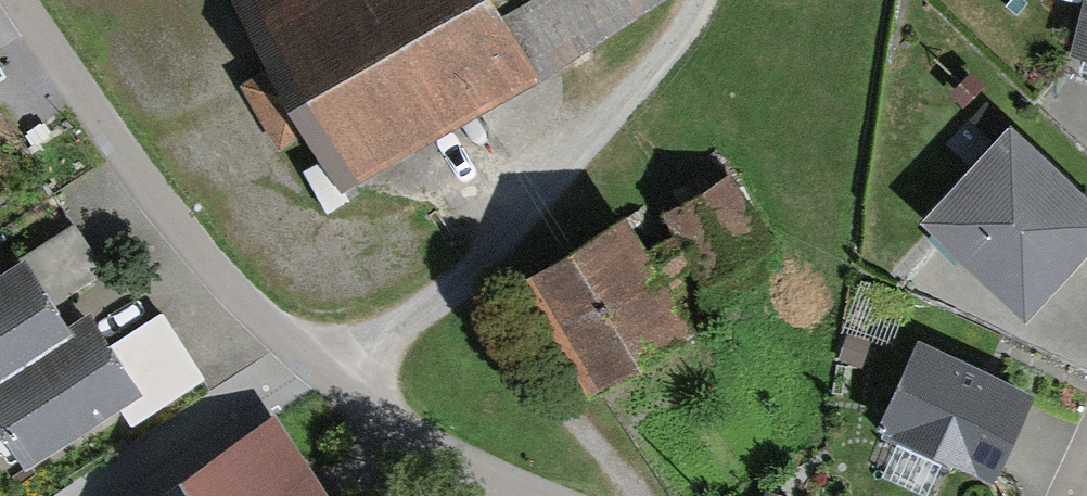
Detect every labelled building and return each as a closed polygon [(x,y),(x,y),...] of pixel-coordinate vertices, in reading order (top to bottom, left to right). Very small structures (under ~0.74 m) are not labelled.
[(353,184),(661,0),(572,0),(532,24),(518,0),(247,0),(244,2),(353,184)] [(1086,63),(1086,0),(1084,0),(1070,59),(1086,63)] [(1026,322),(1086,255),(1086,198),(1009,127),(919,226),(1026,322)] [(568,285),(631,381),(791,275),(728,180),(568,285)] [(27,256),(0,273),(0,366),(69,323),(27,256)] [(69,323),(0,366),(0,403),(24,441),(128,376),(88,311),(69,323)] [(879,429),(993,481),(1033,393),(919,341),(879,429)] [(291,428),(183,495),(334,495),(291,428)]
